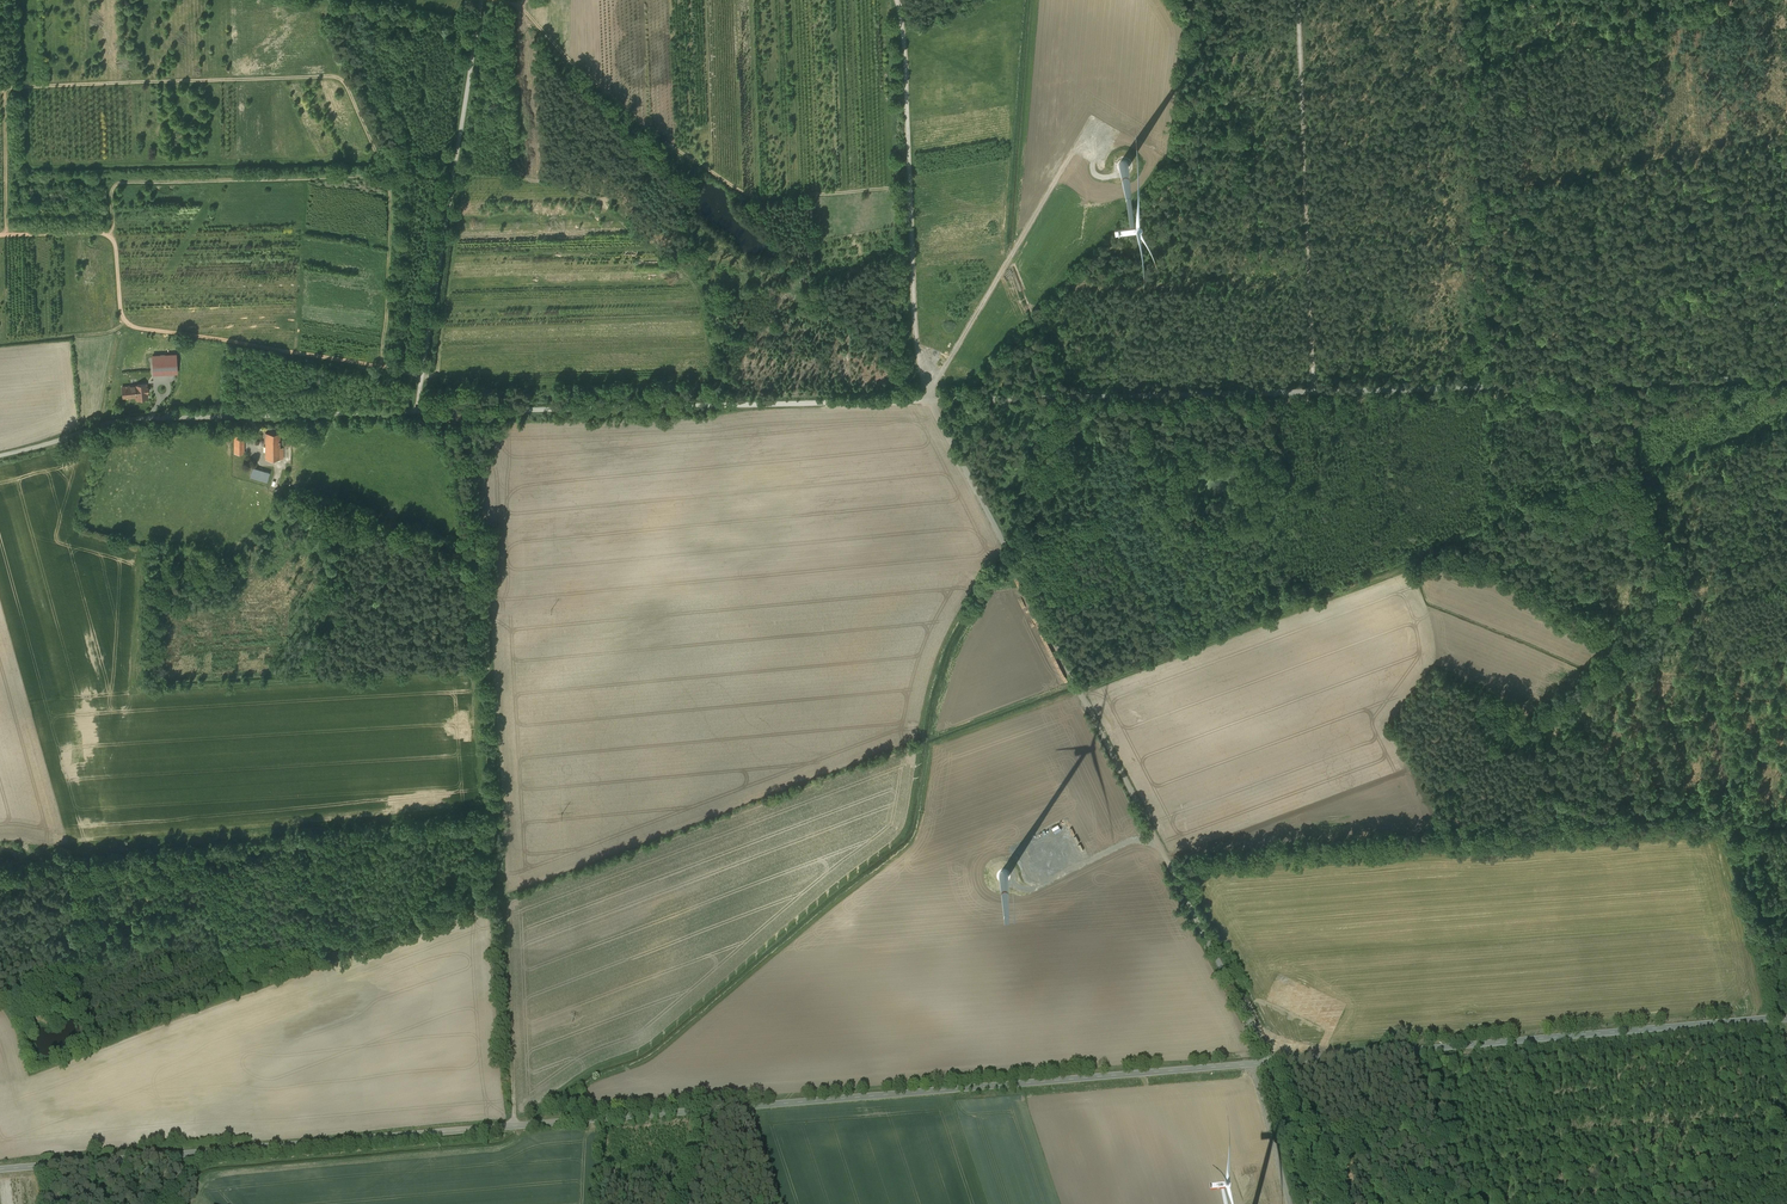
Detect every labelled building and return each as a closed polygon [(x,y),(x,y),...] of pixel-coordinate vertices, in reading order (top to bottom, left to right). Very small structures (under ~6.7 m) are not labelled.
[(176,355),(152,356),(153,374),(177,372),(176,355)] [(146,384),(122,387),(123,398),(136,396),(136,397),(148,396),(147,392),(148,392),(147,388),(146,384)] [(280,433),(265,433),(265,459),(283,459),(283,447),(280,447),(280,433)] [(244,435),(234,435),(234,453),(244,453),(244,435)] [(270,472),(253,467),(250,476),(267,481),(270,472)]
